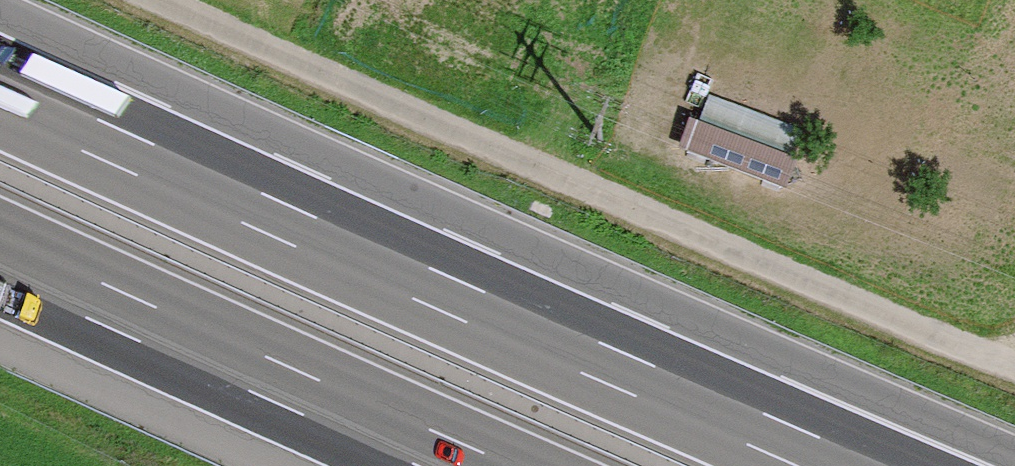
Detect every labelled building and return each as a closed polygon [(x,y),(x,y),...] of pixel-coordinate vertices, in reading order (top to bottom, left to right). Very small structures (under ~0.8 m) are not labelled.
[(752,192),(774,142),(678,100),(656,150),(752,192)]
